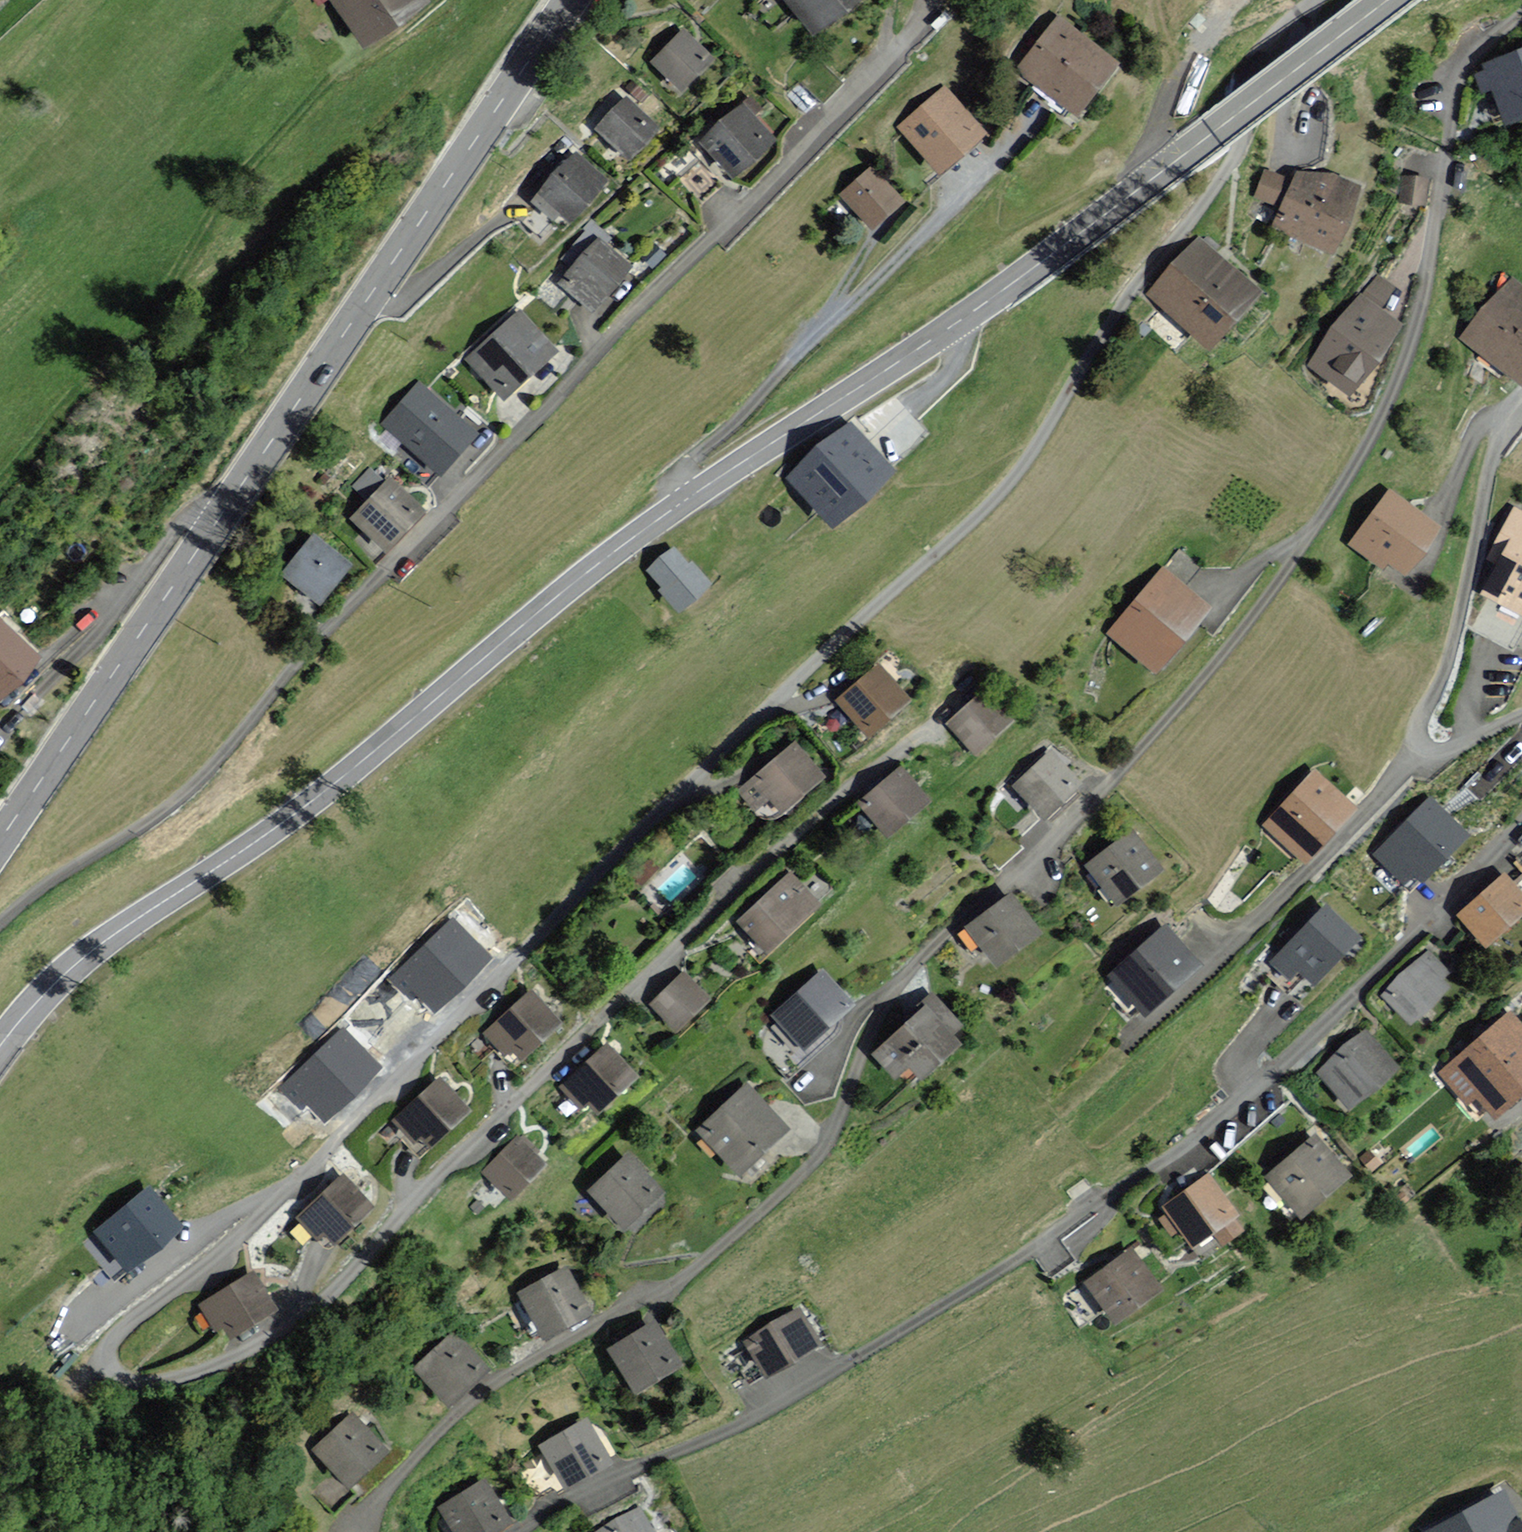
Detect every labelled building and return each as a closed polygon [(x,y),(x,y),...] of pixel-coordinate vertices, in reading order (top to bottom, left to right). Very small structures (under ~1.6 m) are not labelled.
[(369,52),(431,5),(427,0),(330,0),(369,52)] [(815,30),(851,0),(791,0),(815,30)] [(1114,61),(1058,20),(1024,68),(1080,108),(1114,61)] [(712,58),(684,32),(656,60),(685,87),(712,58)] [(1487,64),(1489,69),(1477,73),(1484,91),(1493,88),(1505,121),(1521,115),(1521,51),(1487,64)] [(983,134),(944,90),(903,128),(942,171),(983,134)] [(658,127),(626,97),(599,127),(631,156),(658,127)] [(773,140),(740,105),(705,139),(738,173),(773,140)] [(605,178),(574,154),(543,194),(573,218),(605,178)] [(1295,176),(1263,167),(1254,194),(1282,204),(1274,229),(1334,253),(1364,183),(1334,172),(1297,171),(1295,176)] [(899,200),(870,168),(843,193),(871,225),(899,200)] [(1401,173),(1402,200),(1428,199),(1426,172),(1401,173)] [(1267,294),(1197,234),(1146,294),(1216,354),(1267,294)] [(628,267),(598,239),(563,277),(593,305),(628,267)] [(1510,279),(1468,339),(1521,376),(1521,303),(1515,298),(1521,289),(1521,288),(1510,279)] [(1391,288),(1379,280),(1367,298),(1361,293),(1313,365),(1353,392),(1399,324),(1377,310),(1391,288)] [(556,350),(519,311),(471,356),(508,395),(556,350)] [(474,430),(418,384),(385,423),(441,470),(474,430)] [(899,473),(846,419),(785,477),(837,532),(899,473)] [(370,494),(384,472),(369,462),(355,484),(370,494)] [(424,508),(391,479),(356,518),(389,547),(424,508)] [(1436,526),(1391,493),(1355,541),(1386,564),(1390,559),(1404,569),(1436,526)] [(1490,558),(1500,563),(1484,592),(1521,612),(1521,513),(1516,510),(1490,558)] [(353,566),(311,535),(282,573),(323,604),(353,566)] [(687,563),(670,545),(644,568),(660,585),(657,589),(682,615),(715,585),(691,559),(687,563)] [(1208,608),(1162,571),(1112,632),(1157,669),(1208,608)] [(38,658),(0,621),(0,694),(1,695),(38,658)] [(914,703),(877,663),(836,700),(873,740),(914,703)] [(1013,724),(981,690),(945,724),(977,758),(1013,724)] [(824,776),(796,744),(742,789),(758,808),(771,797),(783,811),(824,776)] [(1080,783),(1050,751),(1015,784),(1045,815),(1080,783)] [(927,800),(900,768),(862,802),(889,833),(927,800)] [(1354,806),(1317,772),(1269,823),(1306,857),(1354,806)] [(1379,852),(1428,888),(1473,828),(1424,792),(1379,852)] [(1167,872),(1133,827),(1082,865),(1117,910),(1167,872)] [(1504,871),(1459,915),(1491,949),(1521,920),(1521,890),(1504,871)] [(818,906),(790,875),(740,919),(768,951),(818,906)] [(1040,932),(1013,895),(970,926),(997,963),(1040,932)] [(1326,902),(1270,961),(1290,980),(1298,971),(1314,986),(1362,936),(1326,902)] [(491,959),(452,918),(399,969),(438,1010),(491,959)] [(1200,965),(1166,928),(1114,975),(1147,1012),(1200,965)] [(1458,982),(1424,949),(1381,993),(1414,1026),(1458,982)] [(857,1005),(822,966),(772,1012),(807,1050),(857,1005)] [(714,1001),(683,969),(650,1001),(680,1033),(714,1001)] [(561,1023),(531,992),(488,1033),(506,1052),(515,1044),(527,1056),(561,1023)] [(959,1024),(933,994),(919,1006),(923,1012),(875,1052),(895,1075),(909,1063),(920,1075),(959,1042),(950,1031),(959,1024)] [(1510,1010),(1437,1073),(1467,1106),(1476,1098),(1493,1117),(1521,1091),(1521,1024),(1510,1010)] [(382,1068),(343,1028),(289,1079),(328,1119),(382,1068)] [(1397,1066),(1365,1029),(1319,1069),(1351,1106),(1397,1066)] [(635,1076),(607,1045),(564,1084),(584,1105),(590,1099),(599,1109),(635,1076)] [(468,1110),(440,1079),(395,1119),(413,1139),(420,1133),(430,1144),(468,1110)] [(789,1128),(747,1085),(701,1129),(743,1172),(789,1128)] [(1349,1175),(1313,1134),(1266,1175),(1301,1216),(1349,1175)] [(543,1163),(516,1138),(485,1170),(512,1196),(543,1163)] [(660,1191),(630,1156),(592,1188),(622,1223),(660,1191)] [(374,1209),(340,1173),(296,1216),(318,1239),(327,1231),(338,1243),(374,1209)] [(1238,1213),(1208,1173),(1162,1208),(1167,1214),(1159,1220),(1174,1239),(1185,1230),(1194,1243),(1212,1229),(1223,1243),(1242,1229),(1233,1217),(1238,1213)] [(151,1184),(94,1232),(128,1272),(184,1225),(151,1184)] [(1160,1289),(1130,1250),(1088,1282),(1117,1320),(1160,1289)] [(276,1309),(252,1269),(198,1301),(216,1331),(227,1325),(233,1336),(276,1309)] [(591,1313),(566,1269),(521,1293),(546,1338),(591,1313)] [(819,1342),(798,1310),(748,1341),(769,1374),(819,1342)] [(680,1366),(654,1323),(612,1348),(638,1391),(680,1366)] [(491,1371),(460,1338),(420,1374),(451,1407),(491,1371)] [(353,1484),(387,1452),(353,1415),(318,1447),(353,1484)] [(609,1460),(586,1421),(543,1446),(567,1485),(609,1460)] [(484,1481),(442,1507),(458,1531),(493,1531),(510,1522),(484,1481)] [(1424,1531),(1521,1531),(1521,1520),(1504,1487),(1424,1531)] [(639,1509),(599,1531),(653,1531),(639,1509)]
